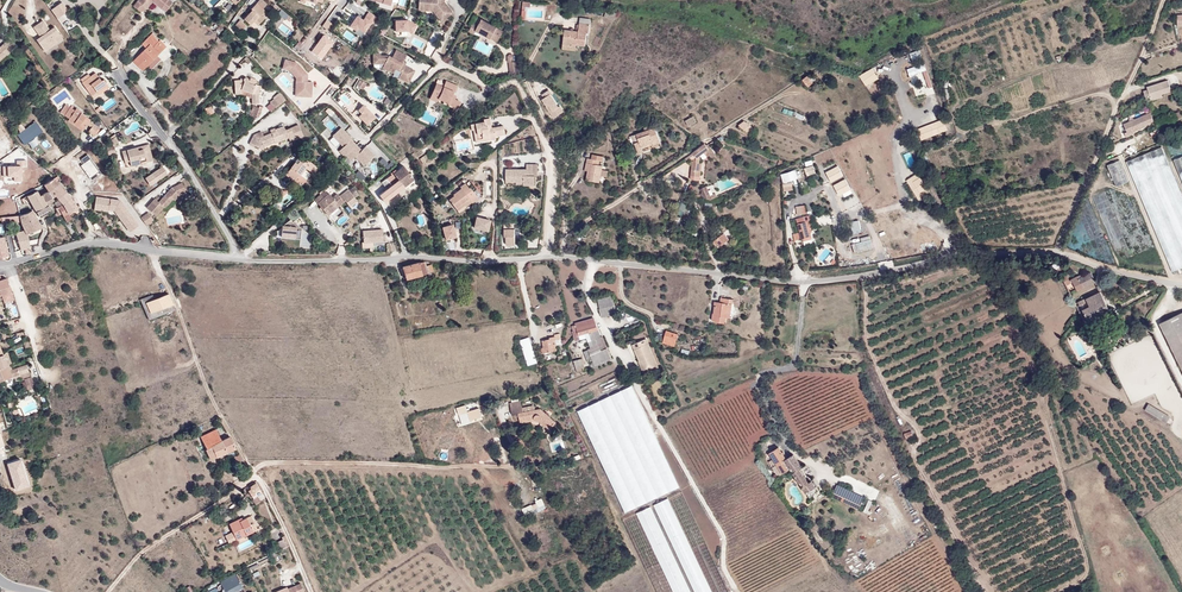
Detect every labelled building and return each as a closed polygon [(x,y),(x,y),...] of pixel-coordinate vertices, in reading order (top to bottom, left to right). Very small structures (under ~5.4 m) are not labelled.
[(133,5),(141,11),(149,0),(137,0),(133,5)] [(171,0),(151,0),(165,11),(172,1),(171,0)] [(262,0),(259,0),(250,9),(251,10),(243,19),(250,25),(253,21),(258,25),(268,14),(262,9),(267,4),(262,0)] [(418,10),(433,12),(440,23),(453,13),(444,1),(445,0),(419,0),(418,10)] [(63,2),(52,9),(58,19),(69,11),(63,2)] [(283,10),(280,12),(285,20),(289,17),(283,10)] [(357,16),(350,26),(357,30),(358,27),(364,32),(371,22),(373,23),(377,18),(369,12),(363,20),(357,16)] [(479,25),(474,22),(469,31),(475,34),(477,31),(491,38),(497,27),(498,26),(482,18),(479,25)] [(36,39),(45,52),(63,39),(54,26),(50,29),(44,20),(33,27),(40,36),(36,39)] [(240,21),(235,27),(240,31),(245,25),(240,21)] [(417,26),(407,21),(396,21),(396,31),(408,31),(413,34),(417,26)] [(589,33),(590,24),(579,23),(578,31),(564,30),(562,48),(576,50),(576,45),(585,46),(587,33),(589,33)] [(497,27),(491,38),(497,42),(504,30),(497,27)] [(142,71),(147,65),(157,56),(164,48),(159,42),(152,34),(142,43),(146,47),(132,61),(142,71)] [(7,41),(0,48),(0,60),(6,54),(9,50),(6,47),(10,44),(7,41)] [(393,57),(389,55),(381,55),(381,53),(373,53),(373,64),(384,64),(382,68),(393,73),(395,69),(401,72),(398,78),(409,83),(415,70),(405,65),(407,62),(404,61),(407,55),(396,49),(393,57)] [(157,56),(147,65),(151,69),(160,59),(157,56)] [(297,77),(296,96),(312,96),(312,81),(307,81),(307,74),(297,63),(285,60),(283,68),(290,70),(297,77)] [(510,62),(511,72),(515,72),(515,75),(521,73),(519,62),(513,62),(510,62)] [(929,89),(934,87),(926,63),(908,69),(911,77),(924,73),(929,89)] [(860,76),(866,87),(879,79),(873,68),(860,76)] [(91,76),(88,73),(81,79),(83,82),(82,83),(91,96),(97,91),(101,88),(103,91),(109,87),(103,80),(102,81),(96,73),(91,76)] [(246,77),(243,78),(243,80),(240,80),(234,80),(235,94),(241,94),(241,89),(251,93),(251,104),(258,104),(258,93),(261,86),(255,84),(254,85),(248,83),(248,80),(248,78),(246,77)] [(436,83),(429,99),(437,102),(439,99),(448,103),(448,104),(458,109),(461,102),(455,99),(456,95),(453,94),(454,91),(456,92),(458,85),(446,80),(443,86),(436,83)] [(1150,98),(1161,94),(1171,91),(1168,80),(1147,87),(1147,89),(1143,91),(1147,101),(1151,100),(1150,98)] [(40,93),(43,97),(49,92),(46,89),(40,93)] [(551,90),(540,97),(554,119),(565,113),(551,90)] [(275,108),(286,100),(280,93),(270,101),(275,108)] [(64,115),(70,107),(66,104),(60,113),(64,115)] [(255,118),(259,108),(253,105),(249,115),(255,118)] [(364,105),(359,110),(362,113),(359,116),(368,124),(375,116),(364,105)] [(69,118),(75,110),(70,107),(64,115),(69,118)] [(84,129),(87,124),(89,121),(90,119),(81,113),(81,112),(76,108),(75,110),(69,118),(68,121),(73,124),(75,122),(84,129)] [(416,112),(409,109),(407,115),(414,118),(416,112)] [(1154,122),(1150,113),(1123,124),(1128,134),(1154,122)] [(688,126),(696,121),(693,116),(685,121),(688,126)] [(495,134),(495,136),(505,134),(503,125),(491,127),(489,118),(483,119),(483,121),(470,124),(471,130),(473,130),(474,134),(477,134),(478,140),(489,138),(489,135),(495,134)] [(917,129),(921,141),(946,132),(942,120),(917,129)] [(744,130),(751,125),(746,121),(739,126),(744,130)] [(24,145),(43,131),(36,122),(17,135),(24,145)] [(83,131),(84,129),(75,122),(73,124),(83,131)] [(93,124),(91,127),(88,132),(93,135),(99,127),(93,124)] [(272,137),(274,142),(275,143),(288,137),(290,141),(303,136),(298,124),(285,130),(283,125),(275,129),(274,128),(269,130),(271,132),(264,135),(259,137),(254,135),(249,143),(259,147),(261,142),(272,137)] [(653,142),(653,144),(660,142),(655,127),(650,129),(648,125),(644,127),(645,131),(636,134),(639,141),(634,143),(638,153),(643,152),(642,148),(641,146),(653,142)] [(751,125),(744,130),(747,133),(754,128),(751,125)] [(348,142),(351,139),(352,138),(341,127),(333,135),(344,146),(339,150),(345,156),(346,155),(353,147),(348,142)] [(496,139),(495,136),(495,134),(489,135),(489,138),(478,140),(477,134),(474,134),(475,142),(496,139)] [(109,141),(113,146),(122,140),(118,135),(109,141)] [(265,146),(274,142),(272,137),(261,142),(259,147),(263,149),(265,146)] [(1157,137),(1122,151),(1173,271),(1181,267),(1181,197),(1157,137)] [(348,142),(353,147),(355,146),(357,144),(351,139),(348,142)] [(143,145),(143,149),(147,163),(154,161),(149,144),(143,145)] [(696,161),(693,161),(690,175),(691,175),(690,178),(699,179),(699,176),(700,177),(701,166),(699,166),(700,155),(708,148),(706,145),(705,144),(692,153),(696,158),(697,158),(696,161)] [(716,155),(708,144),(706,145),(708,148),(706,150),(712,158),(716,155)] [(138,146),(127,149),(127,150),(122,151),(125,163),(130,161),(132,167),(147,163),(143,149),(139,150),(138,146)] [(355,146),(353,147),(346,155),(351,160),(355,156),(364,165),(375,155),(366,146),(362,150),(360,151),(355,146)] [(910,167),(916,164),(911,152),(905,155),(910,167)] [(318,167),(300,154),(297,159),(299,161),(298,163),(295,161),(286,174),(295,181),(306,168),(313,174),(318,167)] [(589,163),(588,171),(586,180),(599,182),(602,166),(598,165),(599,160),(602,161),(603,156),(592,154),(591,159),(587,158),(586,163),(589,163)] [(1173,160),(1181,182),(1181,156),(1173,160)] [(383,157),(379,160),(386,167),(389,163),(383,157)] [(1119,160),(1109,164),(1126,204),(1152,269),(1163,264),(1119,160)] [(532,176),(532,164),(526,164),(526,169),(506,169),(506,181),(516,181),(523,181),(523,185),(535,185),(535,176),(532,176)] [(1126,204),(1109,164),(1108,165),(1113,177),(1101,182),(1104,191),(1093,196),(1098,208),(1086,213),(1106,259),(1117,254),(1121,263),(1133,258),(1136,266),(1148,261),(1152,270),(1152,269),(1126,204)] [(145,177),(151,186),(169,174),(163,166),(145,177)] [(403,166),(382,182),(387,189),(379,195),(384,202),(414,179),(403,166)] [(831,183),(845,176),(839,166),(826,173),(831,183)] [(791,176),(792,180),(798,178),(795,170),(782,175),(783,179),(791,176)] [(907,180),(918,200),(930,194),(919,174),(907,180)] [(834,185),(839,197),(853,190),(846,176),(840,179),(841,182),(834,185)] [(48,192),(59,184),(58,182),(54,178),(44,184),(46,189),(48,192)] [(171,187),(159,202),(155,198),(147,207),(157,216),(165,207),(166,209),(174,199),(176,201),(180,196),(187,192),(182,182),(171,187)] [(793,182),(785,183),(786,191),(794,189),(793,182)] [(469,199),(472,202),(472,203),(478,198),(470,187),(469,188),(465,183),(460,187),(461,188),(453,194),(454,196),(449,199),(456,209),(469,199)] [(48,192),(52,198),(56,195),(64,190),(59,184),(48,192)] [(715,193),(710,195),(706,186),(700,189),(702,192),(700,193),(701,197),(712,199),(717,197),(715,193)] [(349,190),(355,198),(359,195),(353,187),(349,190)] [(64,190),(56,195),(58,198),(66,192),(64,190)] [(325,191),(315,200),(325,212),(337,203),(339,206),(345,201),(349,207),(357,201),(355,198),(349,190),(340,197),(337,194),(333,198),(329,193),(328,195),(325,191)] [(27,195),(34,208),(39,215),(50,209),(48,204),(47,205),(41,195),(40,196),(37,191),(33,192),(34,193),(27,195)] [(42,194),(48,204),(54,200),(52,198),(48,192),(42,194)] [(66,192),(58,198),(54,203),(57,207),(63,204),(71,217),(79,212),(78,208),(66,192)] [(132,217),(120,200),(96,197),(94,207),(114,210),(116,212),(118,210),(120,213),(117,215),(124,223),(132,217)] [(466,207),(472,202),(469,199),(456,209),(457,210),(465,205),(466,207)] [(328,215),(339,206),(337,203),(325,212),(328,215)] [(55,208),(58,213),(59,215),(62,214),(66,221),(71,218),(71,217),(63,204),(57,207),(55,208)] [(798,215),(806,214),(805,205),(797,206),(798,215)] [(291,219),(289,221),(289,226),(282,226),(281,237),(301,238),(301,227),(299,227),(296,226),(292,222),(300,215),(294,208),(286,214),(290,219),(291,219)] [(30,253),(27,233),(42,227),(31,209),(27,212),(20,215),(0,217),(0,220),(6,220),(6,223),(21,222),(25,232),(23,233),(16,234),(21,250),(26,249),(26,254),(30,253)] [(50,209),(39,215),(40,218),(51,211),(50,209)] [(154,219),(149,212),(141,218),(146,225),(154,219)] [(796,219),(797,220),(800,233),(795,234),(797,240),(803,239),(810,236),(806,222),(808,222),(809,222),(808,216),(796,219)] [(138,225),(132,217),(124,223),(130,232),(138,225)] [(473,228),(487,231),(490,221),(476,217),(473,228)] [(792,221),(795,234),(800,233),(797,220),(792,221)] [(854,235),(863,232),(860,220),(850,223),(854,235)] [(21,222),(6,223),(6,225),(19,224),(23,233),(25,232),(21,222)] [(812,238),(808,222),(806,222),(810,236),(803,239),(803,241),(812,238)] [(442,227),(446,239),(456,237),(453,224),(442,227)] [(515,229),(505,228),(504,235),(506,235),(506,244),(514,244),(515,229)] [(382,229),(363,231),(364,243),(365,243),(372,242),(383,241),(382,229)] [(719,247),(729,239),(724,233),(714,241),(719,247)] [(872,239),(853,245),(855,253),(874,248),(872,239)] [(422,275),(434,271),(431,264),(426,266),(425,261),(420,262),(402,267),(406,279),(422,275)] [(1096,282),(1091,273),(1079,278),(1083,288),(1096,282)] [(1071,283),(1067,275),(1062,277),(1066,285),(1071,283)] [(1083,288),(1079,278),(1078,276),(1072,279),(1069,280),(1071,283),(1073,282),(1078,291),(1084,289),(1083,288)] [(1,280),(0,280),(0,291),(1,295),(4,302),(13,299),(9,286),(7,286),(6,283),(8,283),(6,278),(1,280)] [(1079,305),(1077,307),(1079,311),(1104,299),(1100,292),(1078,302),(1079,305)] [(149,319),(175,310),(168,294),(154,299),(153,295),(140,299),(149,319)] [(616,314),(615,308),(612,294),(597,297),(601,317),(616,314)] [(727,318),(728,304),(729,299),(721,298),(720,303),(714,302),(714,307),(715,307),(714,313),(713,313),(712,320),(716,321),(716,322),(725,323),(725,318),(727,318)] [(1079,311),(1084,323),(1109,311),(1104,299),(1079,311)] [(1160,323),(1181,369),(1181,313),(1160,323)] [(599,329),(593,318),(575,323),(576,325),(572,327),(576,341),(580,340),(579,335),(585,333),(599,329)] [(601,338),(599,329),(585,333),(587,338),(588,341),(601,338)] [(666,331),(664,339),(676,342),(678,334),(666,331)] [(557,350),(556,345),(562,344),(560,333),(555,334),(555,337),(550,338),(550,339),(543,340),(544,347),(541,348),(542,353),(557,350)] [(602,337),(601,338),(588,341),(591,348),(583,351),(588,362),(592,360),(594,362),(591,363),(592,364),(591,364),(592,367),(612,359),(610,354),(602,337)] [(537,363),(529,338),(520,341),(528,365),(537,363)] [(633,345),(640,361),(642,360),(646,369),(657,364),(646,339),(633,345)] [(583,366),(581,359),(574,361),(576,368),(583,366)] [(642,360),(640,361),(639,362),(644,375),(659,368),(657,364),(646,369),(642,360)] [(12,377),(9,371),(7,365),(0,367),(0,381),(12,377)] [(17,368),(19,374),(20,374),(28,371),(26,365),(17,368)] [(9,371),(12,377),(19,374),(17,368),(9,371)] [(31,378),(28,371),(20,374),(22,381),(25,380),(31,378)] [(578,411),(597,452),(625,512),(679,487),(651,427),(651,426),(636,395),(632,386),(578,411)] [(522,408),(520,401),(509,403),(512,415),(518,414),(520,422),(535,418),(536,420),(538,421),(540,420),(550,429),(556,423),(541,409),(535,410),(534,406),(522,408)] [(1145,410),(1156,416),(1167,423),(1170,417),(1148,404),(1145,410)] [(482,417),(479,408),(468,412),(467,409),(460,411),(461,414),(468,412),(470,421),(482,417)] [(221,441),(216,429),(201,437),(207,449),(206,450),(210,459),(227,452),(221,441)] [(913,436),(911,431),(904,434),(906,439),(913,436)] [(221,441),(227,452),(236,449),(230,436),(221,441)] [(761,453),(768,449),(764,441),(757,445),(761,453)] [(784,460),(786,459),(779,447),(769,453),(773,459),(769,462),(778,477),(789,469),(790,469),(784,460)] [(243,461),(240,454),(233,458),(236,465),(243,461)] [(802,468),(793,454),(786,459),(784,460),(790,469),(809,498),(816,493),(814,491),(817,490),(811,481),(808,483),(799,470),(802,468)] [(263,493),(256,483),(247,489),(254,499),(263,493)] [(855,491),(837,484),(831,498),(849,505),(855,491)] [(544,501),(523,507),(525,516),(547,510),(544,501)] [(233,531),(237,540),(258,530),(251,516),(242,520),(240,521),(239,519),(229,524),(233,531)] [(229,543),(237,540),(233,531),(225,535),(229,543)] [(280,549),(289,545),(285,535),(282,537),(282,539),(277,542),(280,549)] [(676,553),(673,554),(671,549),(665,551),(667,555),(660,558),(674,591),(692,591),(676,553)] [(697,591),(712,591),(705,573),(696,576),(698,581),(693,583),(697,591)] [(222,586),(238,578),(236,574),(220,583),(222,586)] [(238,578),(222,586),(224,589),(226,588),(228,591),(236,591),(235,591),(243,587),(238,578)]
